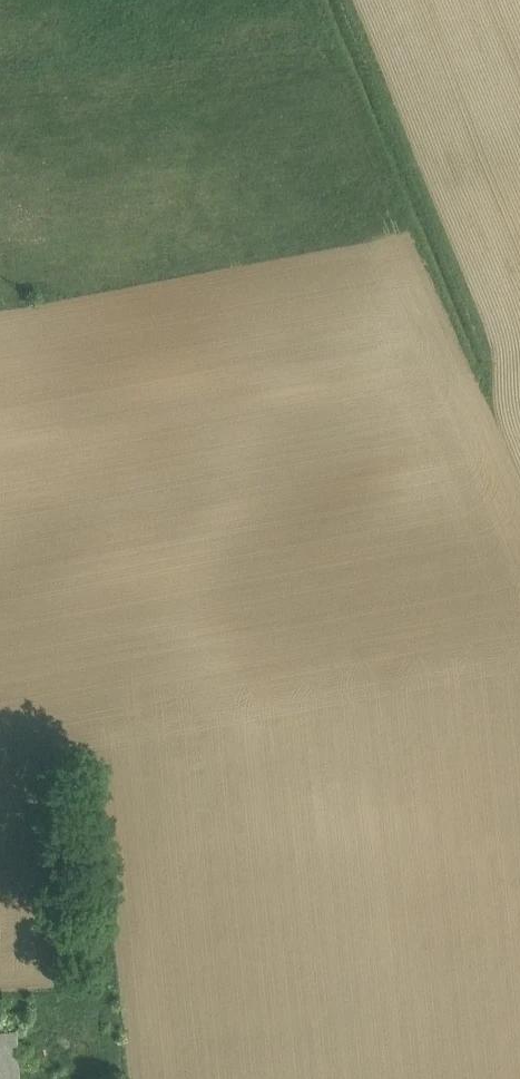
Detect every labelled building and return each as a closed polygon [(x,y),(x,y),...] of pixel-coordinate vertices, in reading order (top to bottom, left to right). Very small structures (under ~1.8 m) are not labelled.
[(8,1037),(0,1037),(0,1078),(8,1078),(8,1037)]
